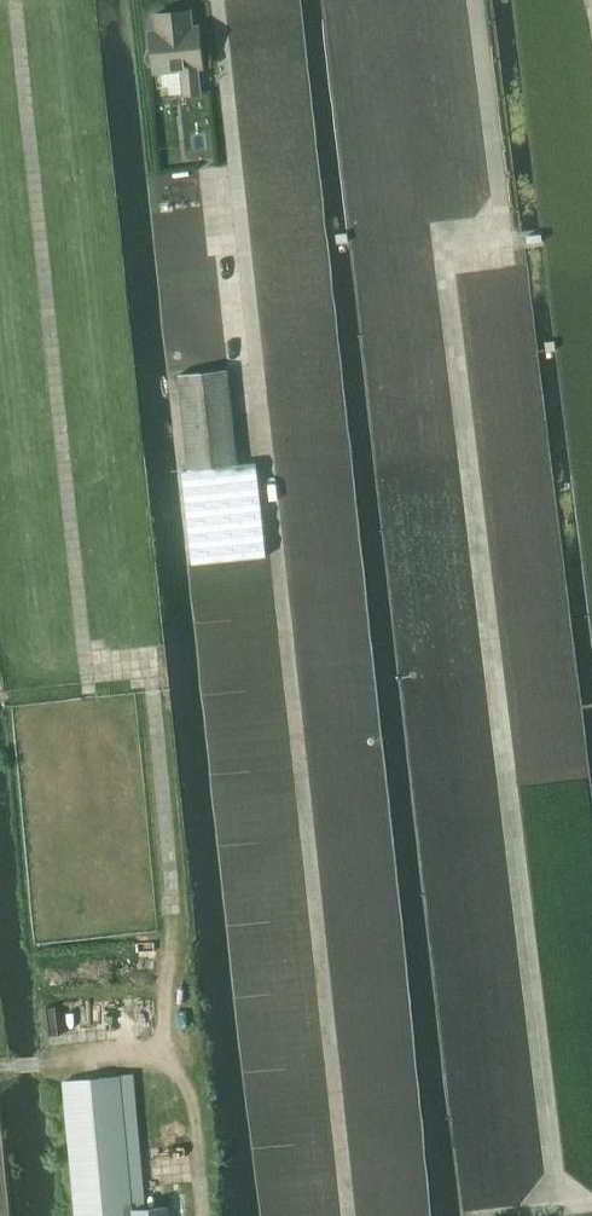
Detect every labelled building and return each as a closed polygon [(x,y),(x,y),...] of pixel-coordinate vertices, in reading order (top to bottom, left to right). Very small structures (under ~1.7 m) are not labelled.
[(154,13),(156,29),(150,29),(152,47),(148,50),(146,53),(147,58),(149,61),(153,64),(154,71),(181,68),(184,93),(199,91),(197,66),(202,66),(197,24),(191,25),(190,9),(154,13)] [(188,469),(182,470),(192,564),(266,556),(256,462),(237,464),(227,368),(179,373),(188,469)] [(167,1207),(129,1210),(118,1077),(63,1082),(74,1215),(168,1215),(167,1207)]
